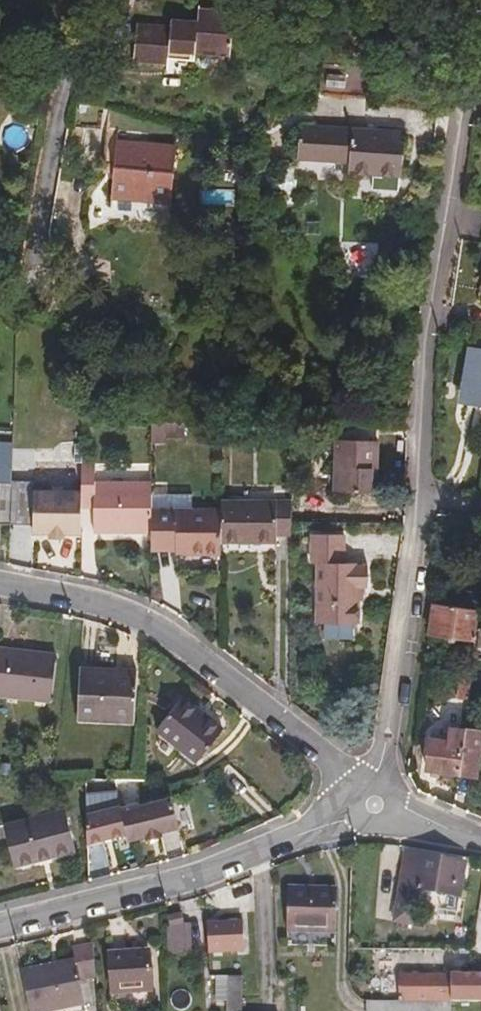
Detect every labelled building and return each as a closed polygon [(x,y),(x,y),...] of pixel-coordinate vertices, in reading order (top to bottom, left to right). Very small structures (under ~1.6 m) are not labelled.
[(171,58),(172,50),(198,53),(198,51),(234,54),(236,11),(201,9),(199,21),(174,19),(172,25),(139,22),(135,60),(171,64),(171,58)] [(198,53),(172,50),(171,58),(197,61),(198,53)] [(322,64),(320,92),(372,96),(374,68),(322,64)] [(405,131),(301,123),(298,160),(349,164),(348,173),(400,178),(405,131)] [(176,132),(116,128),(112,186),(172,190),(176,132)] [(446,351),(471,351),(463,404),(480,407),(480,338),(448,336),(446,351)] [(184,424),(151,424),(151,443),(165,444),(166,439),(184,440),(184,424)] [(334,441),(333,492),(373,493),(373,469),(379,468),(380,442),(334,441)] [(11,481),(13,443),(0,442),(0,524),(10,525),(11,481)] [(150,534),(150,482),(95,480),(94,458),(81,458),(81,494),(81,509),(94,510),(94,534),(150,534)] [(33,525),(33,492),(34,482),(11,481),(10,525),(33,525)] [(81,509),(81,494),(33,492),(33,525),(32,533),(80,535),(81,509)] [(221,543),(221,508),(190,508),(157,508),(157,495),(156,492),(151,492),(151,552),(176,552),(176,555),(221,556),(221,543)] [(191,496),(157,495),(157,508),(190,508),(191,496)] [(292,522),(292,501),(221,500),(221,508),(221,543),(277,544),(277,537),(292,537),(292,522)] [(346,535),(311,534),(310,564),(315,564),(315,622),(324,622),(353,623),(360,623),(361,588),(368,588),(368,563),(346,564),(346,535)] [(476,639),(477,629),(479,611),(435,605),(430,635),(476,639)] [(353,623),(324,622),(323,639),(352,640),(353,623)] [(51,701),(56,654),(0,647),(0,697),(51,701)] [(79,719),(135,722),(137,671),(81,668),(79,719)] [(472,676),(461,674),(458,699),(470,701),(472,676)] [(183,697),(158,730),(198,761),(223,729),(183,697)] [(428,770),(476,776),(480,735),(480,733),(451,729),(448,743),(432,741),(428,770)] [(119,805),(86,813),(87,843),(126,833),(128,840),(146,836),(147,839),(163,835),(162,831),(179,828),(172,797),(139,805),(138,802),(120,807),(119,805)] [(65,808),(4,825),(16,867),(76,851),(65,808)] [(407,852),(400,901),(417,904),(420,890),(465,897),(470,867),(460,866),(461,861),(407,852)] [(289,888),(288,945),(337,946),(339,889),(289,888)] [(173,925),(174,929),(188,925),(185,912),(171,916),(173,925)] [(241,924),(208,926),(210,956),(243,954),(241,924)] [(173,925),(170,925),(170,926),(170,954),(191,954),(190,925),(188,925),(174,929),(173,925)] [(94,945),(74,949),(76,960),(22,971),(30,1010),(50,1010),(85,1003),(80,980),(96,977),(94,945)] [(153,990),(151,950),(111,954),(113,994),(153,990)] [(401,1001),(453,1001),(453,973),(401,972),(401,1001)] [(453,973),(453,1001),(480,1001),(480,973),(453,973)] [(228,976),(228,1010),(243,1010),(243,976),(228,976)] [(453,1001),(401,1001),(367,1000),(367,1010),(452,1010),(453,1001)]
